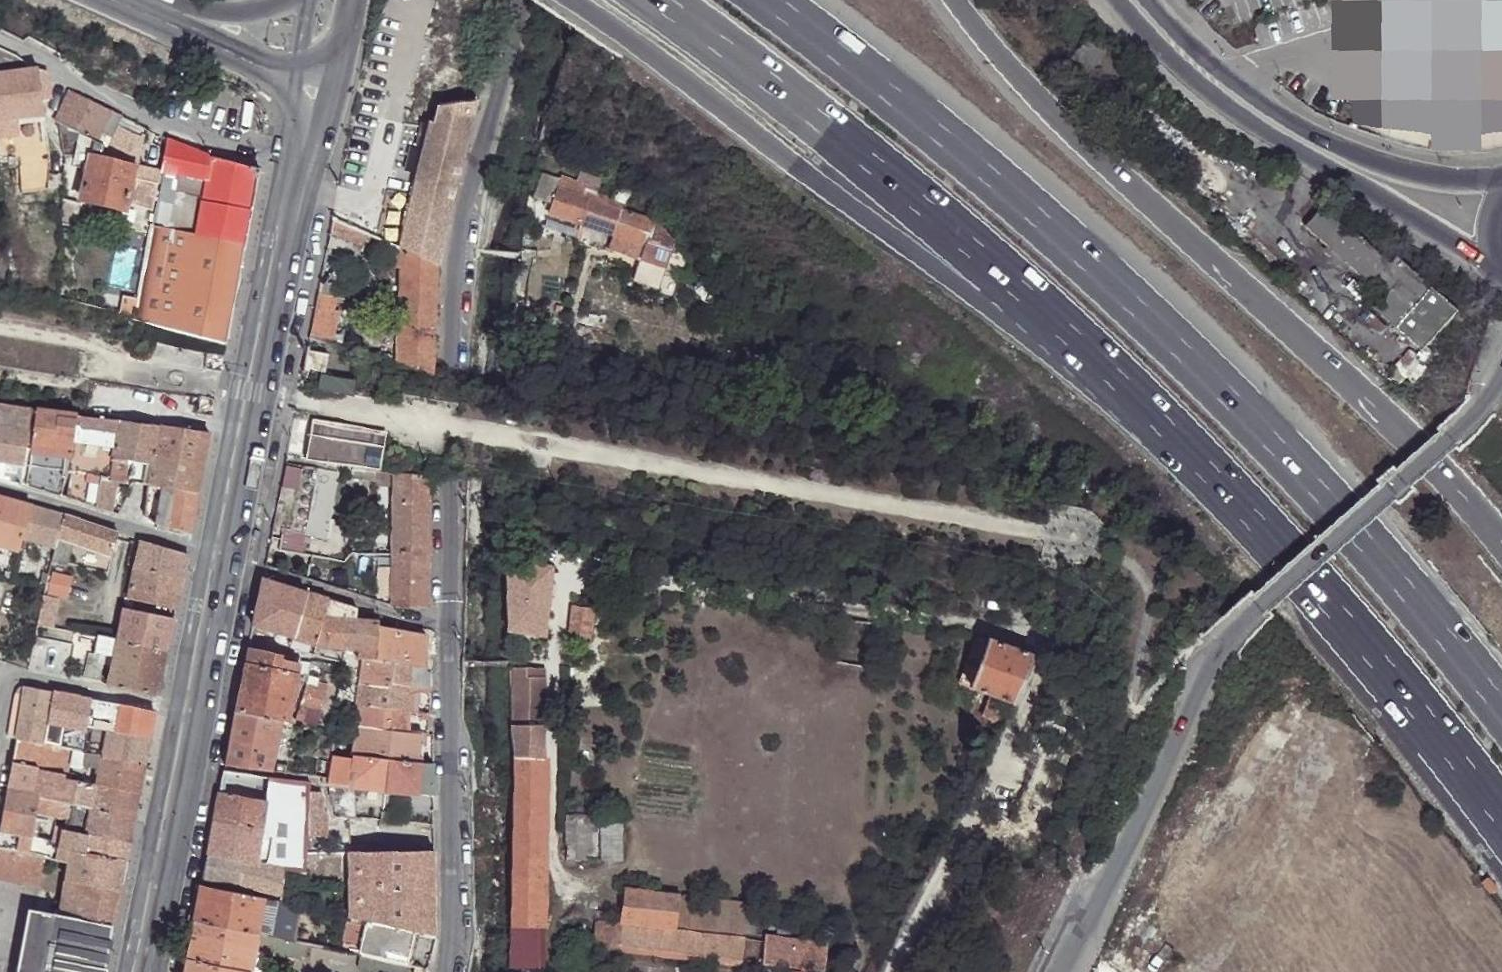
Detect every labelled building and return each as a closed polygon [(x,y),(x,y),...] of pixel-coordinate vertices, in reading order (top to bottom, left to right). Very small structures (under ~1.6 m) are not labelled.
[(1392,0),(1356,0),(1365,124),(1437,133),(1392,0)] [(1427,50),(1501,26),(1501,0),(1412,0),(1427,50)] [(9,73),(6,53),(0,50),(0,75),(9,73)] [(0,75),(0,121),(18,119),(18,125),(44,121),(41,103),(50,101),(46,73),(37,70),(9,73),(0,75)] [(87,100),(69,90),(55,123),(58,124),(77,133),(93,140),(95,141),(109,110),(87,100)] [(404,251),(435,265),(478,102),(437,105),(436,122),(429,121),(398,249),(404,251)] [(121,115),(109,110),(95,141),(106,146),(116,125),(121,115)] [(139,136),(141,126),(121,115),(116,125),(139,136)] [(62,153),(62,161),(73,152),(77,133),(58,124),(62,153)] [(106,146),(95,141),(93,140),(89,155),(132,165),(139,136),(116,125),(106,146)] [(30,165),(49,163),(46,129),(25,131),(30,165)] [(93,140),(77,133),(73,152),(88,161),(89,155),(93,140)] [(132,317),(225,341),(258,168),(213,157),(166,138),(159,170),(155,185),(132,317)] [(73,152),(62,161),(72,165),(74,160),(87,164),(88,161),(73,152)] [(88,161),(87,164),(79,198),(124,208),(132,165),(89,155),(88,161)] [(155,185),(159,170),(140,167),(137,181),(155,185)] [(553,202),(549,213),(612,234),(607,251),(640,261),(634,282),(661,290),(679,234),(652,224),(653,219),(626,208),(631,196),(618,191),(614,203),(596,198),(598,193),(589,190),(591,187),(562,176),(561,180),(544,174),(537,197),(553,202)] [(1305,223),(1384,292),(1398,278),(1420,298),(1432,284),(1395,253),(1389,259),(1324,201),(1305,223)] [(330,218),(328,228),(360,244),(366,233),(330,218)] [(387,268),(402,269),(404,251),(398,249),(388,243),(387,268)] [(400,366),(433,375),(435,265),(404,251),(402,269),(400,366)] [(1398,278),(1384,292),(1374,304),(1395,324),(1420,298),(1398,278)] [(316,290),(334,294),(339,294),(341,283),(319,279),(316,290)] [(306,338),(330,344),(337,310),(332,308),(334,294),(316,290),(306,338)] [(327,352),(305,348),(302,368),(323,371),(327,352)] [(221,353),(208,351),(205,364),(219,367),(221,353)] [(353,378),(318,372),(314,389),(350,395),(353,378)] [(213,401),(199,398),(198,412),(212,414),(213,401)] [(22,464),(25,444),(30,408),(0,403),(0,461),(22,464)] [(71,450),(72,444),(75,427),(77,414),(36,409),(31,445),(55,447),(71,450)] [(77,414),(75,427),(116,432),(118,419),(77,414)] [(152,461),(159,424),(118,419),(116,432),(112,456),(152,461)] [(309,420),(302,458),(338,463),(346,464),(352,465),(374,468),(377,469),(384,433),(358,429),(358,425),(331,421),(329,425),(309,420)] [(203,455),(208,431),(159,424),(152,461),(147,483),(162,487),(162,485),(197,493),(203,455)] [(67,499),(123,515),(127,489),(122,487),(125,464),(111,461),(112,456),(116,432),(75,427),(72,444),(76,444),(75,451),(73,456),(71,472),(71,475),(71,489),(67,499)] [(30,452),(54,456),(55,447),(31,445),(30,452)] [(51,472),(71,475),(71,472),(73,456),(75,451),(71,450),(55,447),(54,456),(51,472)] [(129,481),(147,483),(152,461),(112,456),(111,461),(125,464),(131,464),(129,481)] [(374,468),(352,465),(350,476),(374,479),(374,468)] [(315,481),(334,485),(337,472),(336,472),(317,468),(315,481)] [(394,486),(395,470),(377,469),(374,468),(374,479),(374,483),(394,486)] [(428,526),(430,476),(395,470),(394,486),(391,566),(390,596),(390,606),(425,608),(427,566),(428,526)] [(315,481),(304,533),(324,537),(334,485),(315,481)] [(144,518),(154,524),(162,487),(147,483),(144,518)] [(189,533),(197,493),(162,485),(162,487),(154,524),(164,527),(189,533)] [(17,552),(18,548),(21,539),(30,507),(0,498),(0,547),(17,552)] [(62,517),(30,507),(21,539),(53,549),(55,540),(62,517)] [(55,540),(72,545),(113,557),(118,533),(62,517),(55,540)] [(53,549),(51,557),(67,561),(72,545),(55,540),(53,549)] [(127,600),(174,610),(186,554),(139,540),(127,600)] [(552,565),(507,558),(508,629),(544,635),(552,565)] [(377,596),(390,596),(391,566),(378,566),(377,596)] [(63,581),(51,578),(48,592),(60,594),(63,581)] [(261,578),(251,626),(294,639),(306,593),(261,578)] [(306,593),(294,639),(314,645),(326,599),(306,593)] [(50,631),(60,602),(44,597),(34,626),(50,631)] [(326,599),(314,645),(321,647),(342,648),(348,625),(352,626),(354,618),(356,608),(326,599)] [(572,608),(568,635),(587,638),(591,610),(572,608)] [(116,642),(166,652),(172,618),(123,609),(116,641),(116,642)] [(348,625),(342,648),(356,648),(355,659),(361,659),(374,661),(374,660),(376,623),(376,618),(354,618),(352,626),(348,625)] [(425,635),(376,623),(374,660),(408,664),(424,665),(425,635)] [(972,688),(988,640),(974,636),(960,684),(972,688)] [(96,637),(93,652),(103,653),(114,655),(116,642),(116,641),(113,640),(96,637)] [(1013,704),(1033,657),(988,640),(972,688),(992,697),(1005,701),(1013,704)] [(107,686),(157,695),(166,652),(116,642),(114,655),(113,659),(107,686)] [(299,658),(248,647),(234,711),(278,719),(286,721),(287,718),(299,658)] [(91,662),(88,682),(97,683),(102,661),(103,653),(93,652),(91,662)] [(374,661),(361,659),(358,681),(407,686),(408,664),(374,660),(374,661)] [(428,688),(428,671),(424,665),(408,664),(407,686),(428,688)] [(509,666),(509,725),(524,724),(523,665),(509,666)] [(318,679),(308,675),(305,685),(315,688),(318,679)] [(407,686),(358,681),(355,705),(362,706),(406,710),(407,686)] [(299,705),(319,711),(325,691),(315,688),(305,685),(299,705)] [(8,732),(15,740),(25,687),(24,687),(19,687),(16,691),(8,732)] [(25,687),(15,740),(43,744),(52,693),(25,687)] [(52,693),(43,744),(69,749),(86,753),(86,738),(86,726),(86,699),(81,698),(52,693)] [(997,723),(1005,701),(992,697),(984,718),(997,723)] [(98,702),(86,699),(86,726),(93,727),(98,702)] [(93,727),(106,730),(113,704),(98,702),(93,727)] [(106,730),(149,737),(154,711),(113,704),(106,730)] [(296,720),(314,725),(319,711),(299,705),(294,720),(296,720)] [(406,710),(362,706),(358,726),(405,730),(405,716),(406,710)] [(278,719),(234,711),(224,765),(268,771),(278,719)] [(512,763),(508,966),(529,966),(539,967),(542,724),(524,724),(509,725),(512,744),(512,763)] [(405,730),(358,726),(352,756),(353,756),(385,759),(420,763),(422,732),(405,730)] [(102,756),(144,763),(149,737),(106,730),(103,747),(102,756)] [(86,738),(86,753),(97,754),(97,746),(97,740),(86,738)] [(15,740),(11,764),(39,769),(52,772),(65,774),(69,749),(43,744),(15,740)] [(102,756),(96,785),(138,792),(144,763),(102,756)] [(353,761),(331,758),(331,762),(328,779),(327,782),(354,786),(383,789),(385,759),(353,756),(353,761)] [(431,795),(431,764),(420,763),(385,759),(383,789),(431,795)] [(328,779),(331,762),(316,760),(313,777),(328,779)] [(275,763),(274,772),(284,773),(286,765),(275,763)] [(11,764),(7,792),(34,797),(39,769),(11,764)] [(265,865),(285,869),(305,872),(307,811),(308,787),(308,782),(270,776),(265,799),(259,830),(259,832),(268,834),(265,865)] [(91,809),(133,816),(138,792),(96,785),(76,782),(72,804),(91,809)] [(356,818),(354,786),(327,782),(337,818),(356,818)] [(308,787),(307,811),(323,811),(322,787),(308,787)] [(0,827),(0,831),(32,838),(37,813),(39,799),(34,797),(7,792),(0,827)] [(259,830),(265,799),(251,797),(219,792),(213,820),(259,830)] [(39,799),(37,813),(69,819),(72,804),(39,799)] [(91,809),(86,836),(128,843),(133,816),(91,809)] [(27,855),(44,858),(50,859),(58,861),(64,833),(66,833),(69,819),(37,813),(32,838),(0,831),(0,849),(27,855)] [(566,857),(595,859),(595,815),(565,815),(566,857)] [(600,859),(621,859),(620,816),(601,816),(599,816),(600,859)] [(213,820),(207,853),(256,863),(259,832),(259,830),(213,820)] [(64,833),(58,861),(71,864),(68,882),(118,891),(128,843),(86,836),(66,833),(64,833)] [(38,888),(44,858),(27,855),(0,849),(0,880),(38,888)] [(360,870),(350,869),(347,897),(358,898),(357,918),(366,920),(387,924),(411,929),(433,933),(432,850),(362,851),(360,870)] [(362,851),(351,851),(350,869),(360,870),(362,851)] [(202,878),(280,894),(285,869),(265,865),(256,863),(207,853),(202,878)] [(108,925),(111,926),(118,891),(68,882),(66,881),(60,917),(108,925)] [(257,933),(264,899),(200,886),(194,920),(257,933)] [(672,920),(676,895),(625,889),(620,924),(597,920),(595,943),(740,961),(743,938),(671,929),(672,920)] [(756,905),(676,895),(672,920),(705,928),(753,934),(756,905)] [(347,897),(346,916),(357,918),(358,898),(347,897)] [(267,935),(273,900),(264,899),(257,933),(267,935)] [(267,935),(286,939),(290,915),(279,913),(281,903),(280,903),(280,901),(273,900),(267,935)] [(291,916),(294,906),(281,903),(279,913),(290,915),(291,916)] [(788,938),(791,909),(778,908),(775,936),(788,938)] [(108,925),(60,917),(29,911),(17,971),(99,971),(108,925)] [(254,948),(254,947),(257,933),(194,920),(184,971),(249,971),(254,948)] [(406,963),(411,929),(387,924),(366,920),(359,953),(406,963)] [(308,960),(314,944),(296,941),(286,939),(267,935),(257,933),(254,947),(254,948),(265,951),(267,952),(308,960)] [(783,943),(780,966),(823,971),(825,948),(783,943)] [(249,971),(261,971),(265,951),(254,948),(249,971)]
